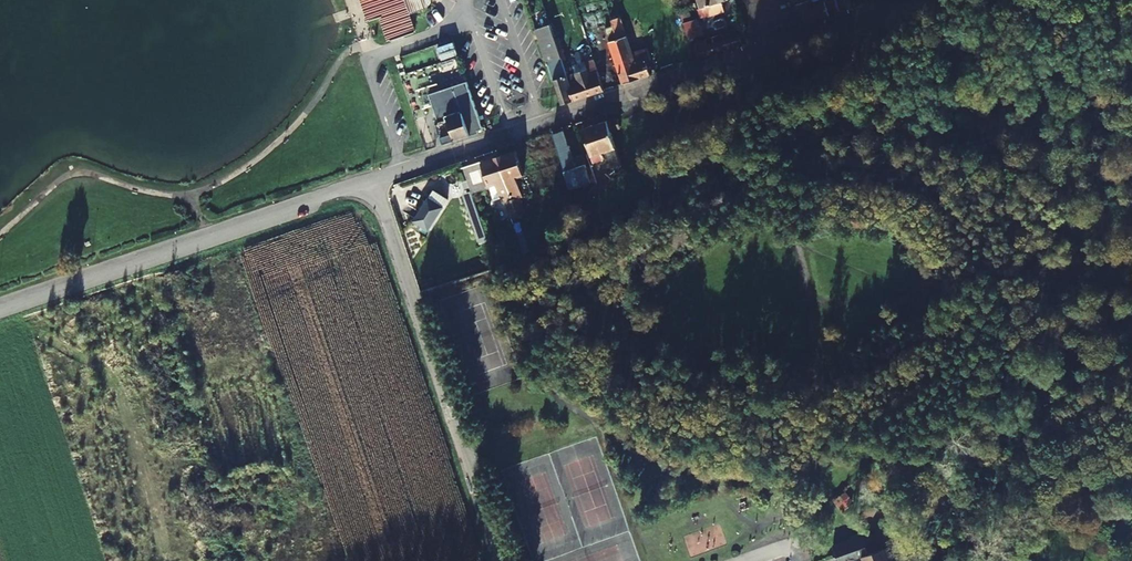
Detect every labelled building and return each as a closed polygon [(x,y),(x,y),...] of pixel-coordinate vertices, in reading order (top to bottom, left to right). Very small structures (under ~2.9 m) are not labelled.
[(372,21),(382,17),(375,0),(365,0),(372,21)] [(391,39),(395,38),(415,32),(409,12),(427,7),(431,0),(375,0),(382,17),(384,17),(391,39)] [(841,11),(837,0),(796,0),(801,18),(808,21),(841,11)] [(683,16),(690,40),(700,37),(695,20),(691,21),(689,14),(683,16)] [(624,37),(628,36),(622,17),(613,19),(615,26),(620,25),(624,37)] [(608,29),(621,72),(633,68),(630,60),(635,59),(633,52),(628,36),(624,37),(620,25),(615,26),(608,29)] [(570,75),(554,27),(539,32),(564,104),(575,101),(566,76),(570,75)] [(734,34),(733,32),(695,44),(700,59),(744,45),(740,32),(734,34)] [(653,59),(649,47),(644,48),(648,60),(653,59)] [(635,59),(630,60),(633,68),(621,72),(624,84),(653,75),(648,60),(644,48),(633,52),(635,59)] [(575,101),(606,91),(596,59),(586,62),(588,69),(570,75),(566,76),(575,101)] [(440,124),(446,143),(486,130),(470,81),(458,85),(457,79),(444,84),(455,115),(450,117),(451,120),(440,124)] [(623,126),(619,118),(610,121),(613,129),(623,126)] [(614,166),(623,164),(613,129),(610,121),(584,129),(595,162),(606,159),(604,153),(610,151),(614,166)] [(592,166),(588,167),(584,155),(578,157),(575,147),(573,147),(571,146),(570,146),(564,129),(557,131),(574,188),(594,181),(596,181),(592,166)] [(519,180),(526,177),(517,151),(501,157),(520,216),(527,214),(521,199),(525,197),(519,180)] [(512,219),(520,216),(501,157),(465,168),(474,194),(499,186),(504,204),(507,203),(512,219)] [(614,180),(606,174),(599,183),(606,188),(614,180)] [(597,197),(606,188),(599,183),(591,192),(597,197)] [(478,245),(488,242),(471,192),(462,195),(478,245)] [(435,199),(430,197),(415,221),(429,231),(448,199),(439,193),(435,199)] [(835,546),(839,557),(867,548),(869,547),(864,533),(852,537),(853,540),(835,546)] [(867,548),(839,557),(841,560),(865,560),(864,558),(870,556),(867,548)] [(870,556),(864,558),(865,560),(893,560),(889,550),(870,556)]
